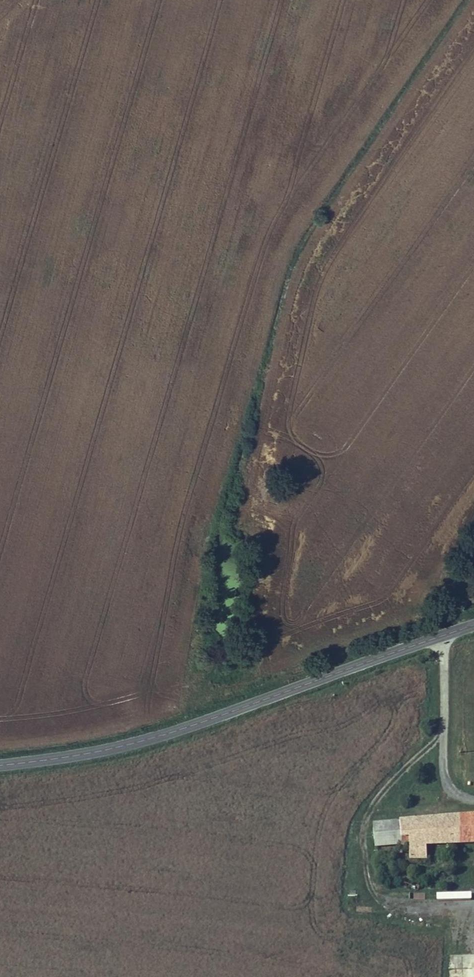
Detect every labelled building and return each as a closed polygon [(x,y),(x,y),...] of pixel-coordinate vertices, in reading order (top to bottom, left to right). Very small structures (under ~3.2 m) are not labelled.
[(373,824),(375,847),(408,843),(409,858),(426,858),(425,845),(473,843),(473,816),(373,824)] [(449,976),(473,976),(473,954),(450,954),(449,976)]
